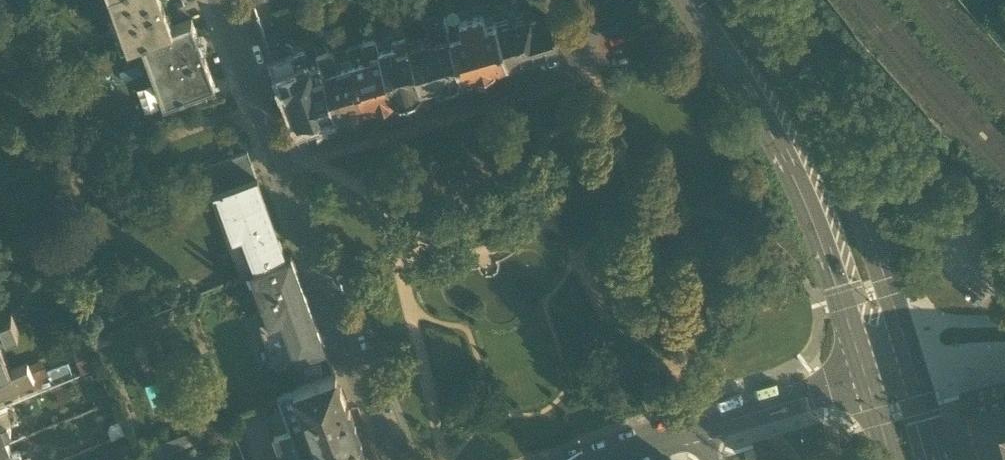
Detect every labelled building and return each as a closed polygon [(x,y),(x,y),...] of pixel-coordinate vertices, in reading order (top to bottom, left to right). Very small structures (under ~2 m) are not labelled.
[(146,36),(172,27),(162,0),(112,0),(128,43),(146,36)] [(508,62),(559,47),(554,29),(550,17),(538,21),(535,11),(496,22),(508,62)] [(422,88),(462,76),(449,33),(443,12),(423,18),(428,34),(408,39),(422,88)] [(372,26),(373,28),(374,33),(403,24),(400,13),(387,17),(388,21),(372,26)] [(462,76),(508,62),(496,22),(496,20),(486,23),(483,13),(459,21),(461,30),(449,33),(462,76)] [(406,35),(408,39),(428,34),(423,18),(411,21),(414,33),(406,35)] [(191,20),(172,27),(146,36),(170,100),(175,98),(180,96),(181,97),(184,96),(184,95),(205,87),(215,83),(191,20)] [(393,96),(422,88),(408,39),(406,35),(403,24),(374,33),(375,34),(393,96)] [(375,34),(374,33),(373,28),(363,31),(365,37),(375,34)] [(364,105),(393,96),(375,34),(365,37),(361,42),(347,47),(364,105)] [(315,45),(317,51),(327,48),(326,42),(315,45)] [(290,43),(286,43),(269,49),(274,62),(295,54),(292,46),(290,43)] [(336,113),(364,105),(347,47),(333,50),(327,48),(317,51),(318,52),(320,61),(336,113)] [(297,125),(336,113),(320,61),(310,64),(307,56),(305,50),(295,54),(274,62),(297,125)] [(318,52),(307,56),(310,64),(320,61),(318,52)] [(175,98),(179,110),(209,99),(205,87),(184,95),(184,96),(181,97),(180,96),(175,98)] [(209,180),(214,178),(214,177),(252,163),(247,150),(204,166),(209,180)] [(257,177),(252,163),(214,177),(214,178),(219,191),(257,177)] [(243,235),(256,270),(286,258),(257,178),(257,177),(219,191),(213,193),(214,195),(215,194),(231,239),(243,235)] [(292,256),(286,258),(256,270),(251,272),(268,319),(263,320),(280,365),(326,348),(292,256)] [(0,327),(2,333),(19,325),(12,308),(11,309),(0,313),(0,327)] [(98,367),(87,339),(71,346),(82,374),(98,367)] [(13,370),(2,343),(0,344),(0,375),(13,370)] [(29,363),(35,378),(36,380),(49,374),(43,357),(29,363)] [(13,370),(0,375),(0,392),(35,378),(29,363),(13,370)] [(335,374),(307,385),(278,396),(282,407),(290,427),(302,459),(367,459),(335,374)] [(998,384),(988,387),(979,389),(969,392),(960,395),(979,459),(1004,459),(1004,382),(998,384)] [(105,383),(93,388),(100,405),(112,400),(105,383)] [(0,407),(0,446),(9,442),(6,434),(10,433),(12,429),(9,421),(14,419),(17,412),(14,406),(8,404),(0,407)] [(269,412),(277,432),(290,427),(282,407),(269,412)] [(137,459),(171,459),(221,431),(224,429),(225,432),(233,429),(228,417),(135,454),(136,457),(137,459)] [(120,418),(111,422),(108,429),(112,439),(126,433),(120,418)] [(290,427),(277,432),(275,433),(285,459),(302,459),(290,427)] [(224,429),(221,431),(227,446),(238,442),(233,429),(225,432),(224,429)] [(135,454),(129,439),(110,447),(116,459),(128,459),(136,457),(135,454)] [(9,442),(0,446),(0,459),(32,459),(31,456),(24,459),(21,452),(16,451),(14,452),(9,442)]
